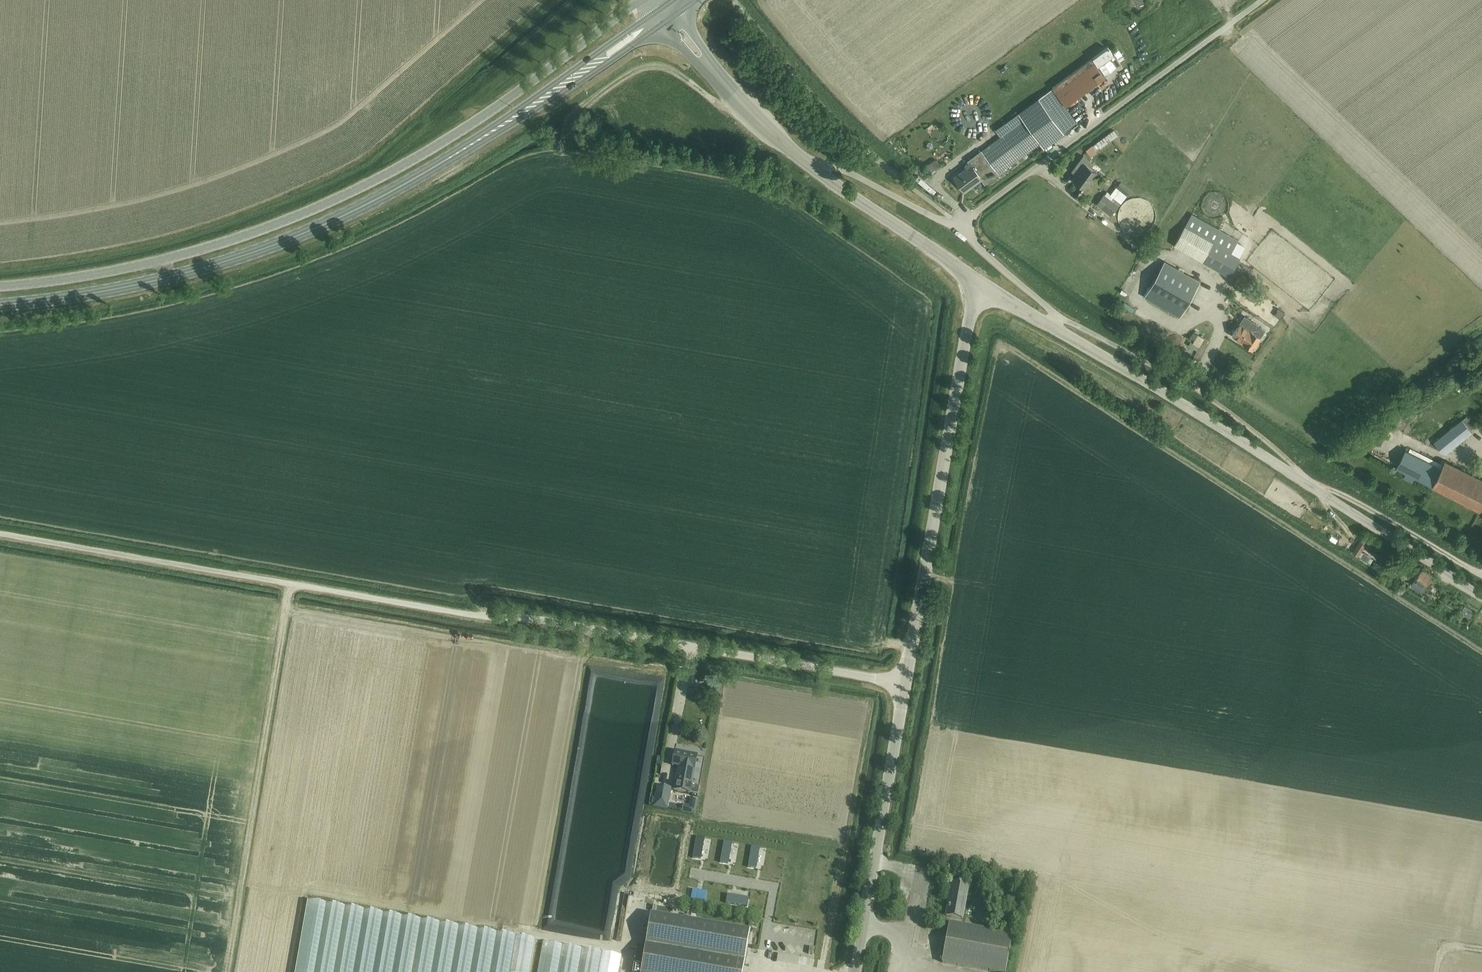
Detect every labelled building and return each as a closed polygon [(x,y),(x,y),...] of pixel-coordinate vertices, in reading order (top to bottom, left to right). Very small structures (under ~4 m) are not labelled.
[(1107,47),(1092,58),(1097,65),(1112,54),(1107,47)] [(1105,76),(1092,58),(1052,87),(1065,105),(1105,76)] [(1039,142),(1044,148),(1077,123),(1052,88),(1007,121),(1012,128),(968,161),(969,162),(965,165),(967,168),(953,178),(964,192),(981,179),(984,184),(1039,142)] [(1113,129),(1107,134),(1111,139),(1117,135),(1113,129)] [(1092,145),(1085,150),(1090,157),(1097,152),(1092,145)] [(1076,175),(1072,180),(1084,188),(1096,172),(1090,167),(1093,163),(1082,155),(1071,171),(1076,175)] [(1120,182),(1116,187),(1127,196),(1131,191),(1120,182)] [(1104,195),(1097,204),(1101,208),(1111,215),(1118,205),(1113,201),(1109,198),(1104,195)] [(1191,214),(1174,245),(1228,276),(1239,257),(1231,253),(1238,240),(1191,214)] [(1199,281),(1164,261),(1144,296),(1179,316),(1199,281)] [(1260,337),(1265,330),(1255,323),(1250,330),(1250,331),(1239,324),(1232,335),(1242,342),(1252,349),(1260,337)] [(1472,431),(1470,429),(1475,425),(1467,416),(1434,442),(1442,452),(1446,453),(1472,431)] [(1445,460),(1442,467),(1406,449),(1397,467),(1406,472),(1404,477),(1413,481),(1415,477),(1481,509),(1481,508),(1481,509),(1481,479),(1445,460)] [(1362,538),(1353,551),(1358,555),(1359,555),(1361,552),(1368,541),(1362,537),(1362,538)] [(1365,552),(1361,558),(1367,562),(1371,557),(1365,552)] [(1383,556),(1379,561),(1385,565),(1388,560),(1383,556)] [(1419,590),(1421,591),(1432,574),(1422,567),(1416,577),(1407,571),(1404,569),(1400,575),(1420,588),(1419,590)] [(675,752),(672,765),(678,767),(679,767),(674,790),(698,795),(698,793),(700,785),(692,784),(698,756),(697,756),(675,752)] [(657,786),(654,807),(667,810),(671,788),(657,786)] [(962,919),(968,885),(952,882),(946,916),(962,919)] [(296,971),(530,971),(535,941),(308,901),(296,971)] [(750,932),(651,915),(645,946),(637,945),(635,964),(633,971),(743,971),(750,932)] [(942,963),(992,971),(1006,971),(1012,935),(949,923),(942,963)] [(538,971),(598,971),(602,953),(543,943),(538,971)] [(598,971),(618,971),(620,956),(602,953),(598,971)]
